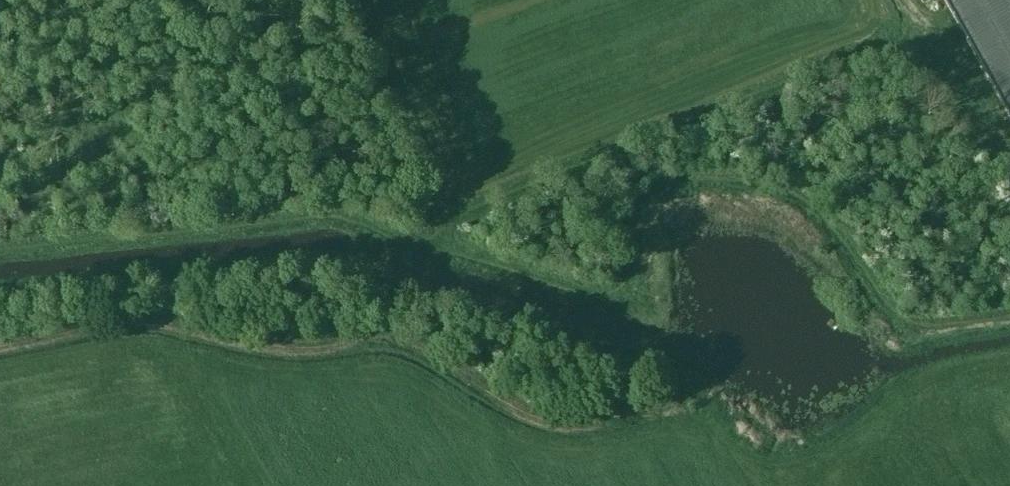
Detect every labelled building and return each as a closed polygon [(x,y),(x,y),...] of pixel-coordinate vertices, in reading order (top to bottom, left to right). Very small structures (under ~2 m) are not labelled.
[(1009,116),(1009,0),(945,0),(1009,116)]
